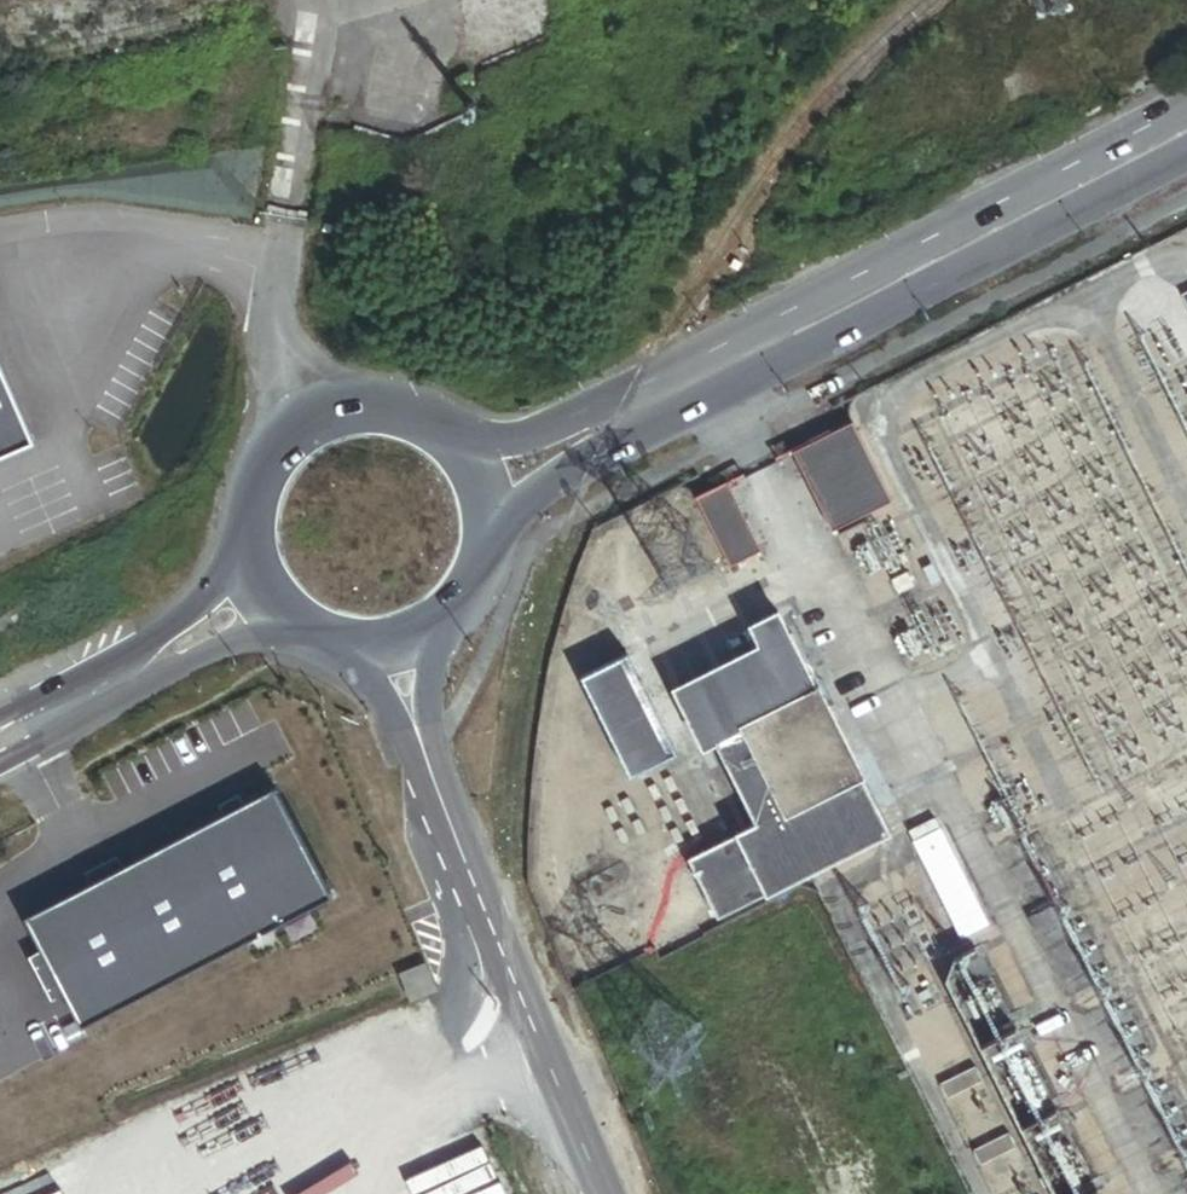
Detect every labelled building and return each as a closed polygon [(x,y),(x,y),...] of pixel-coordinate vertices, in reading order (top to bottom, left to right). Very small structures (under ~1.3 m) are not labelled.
[(37,438),(0,353),(0,454),(37,438)] [(851,420),(792,450),(832,528),(891,498),(851,420)] [(695,497),(729,565),(761,549),(727,481),(695,497)] [(684,858),(712,915),(882,832),(854,775),(858,773),(815,685),(811,687),(773,610),(747,623),(758,645),(672,687),(701,745),(713,738),(754,823),(684,858)] [(676,753),(626,653),(581,676),(631,776),(676,753)] [(340,896),(284,788),(32,918),(89,1027),(340,896)] [(908,831),(913,841),(940,828),(935,817),(908,831)] [(913,841),(952,918),(979,905),(940,828),(913,841)] [(1037,931),(1059,921),(1052,904),(1029,915),(1037,931)] [(979,905),(952,918),(962,937),(988,924),(979,905)] [(983,1082),(976,1067),(940,1085),(947,1100),(983,1082)] [(1017,1148),(1009,1133),(973,1150),(981,1165),(1017,1148)]
